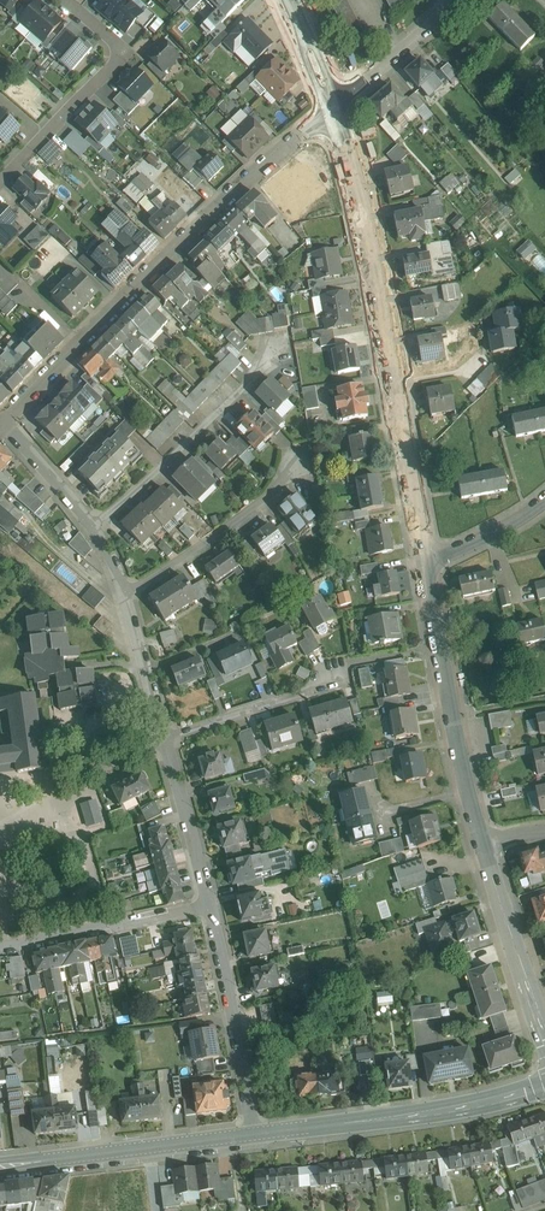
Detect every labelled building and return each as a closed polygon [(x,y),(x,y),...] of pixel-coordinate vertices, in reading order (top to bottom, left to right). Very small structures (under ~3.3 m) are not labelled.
[(11,10),(17,3),(20,0),(0,0),(11,10)] [(97,8),(112,21),(112,20),(127,2),(125,0),(104,0),(97,8)] [(185,5),(191,11),(202,0),(190,0),(186,4),(185,5)] [(224,0),(209,0),(219,10),(205,23),(213,30),(213,31),(221,23),(234,10),(224,0)] [(234,10),(244,0),(224,0),(234,10)] [(346,0),(330,0),(356,51),(369,44),(346,0)] [(28,12),(20,21),(21,22),(32,32),(50,11),(38,1),(28,12)] [(141,13),(128,2),(127,2),(112,20),(126,32),(135,21),(142,14),(141,13)] [(17,3),(11,10),(8,13),(13,18),(23,8),(17,3)] [(504,34),(519,20),(503,3),(488,17),(504,34)] [(13,18),(12,20),(18,25),(21,22),(20,21),(28,12),(23,8),(13,18)] [(156,16),(146,8),(141,13),(142,14),(135,21),(145,29),(156,16)] [(50,11),(32,32),(44,42),(52,33),(61,22),(50,11)] [(233,51),(241,44),(256,60),(271,44),(247,19),(241,25),(241,24),(239,26),(239,27),(231,34),(233,36),(225,43),(233,51)] [(520,50),(535,36),(519,20),(504,34),(520,50)] [(221,23),(213,31),(213,30),(210,34),(215,39),(224,31),(226,28),(221,23)] [(57,37),(53,43),(64,52),(75,39),(76,38),(65,29),(57,37)] [(215,39),(211,44),(216,49),(229,36),(224,31),(215,39)] [(57,37),(52,33),(44,42),(41,45),(47,50),(53,43),(57,37)] [(79,42),(75,39),(64,52),(53,43),(47,50),(71,72),(92,48),(82,39),(79,42)] [(162,40),(147,55),(152,61),(163,72),(164,72),(167,68),(170,69),(175,63),(175,60),(179,57),(162,40)] [(538,57),(526,69),(532,75),(544,63),(538,57)] [(265,70),(257,78),(257,79),(268,90),(287,71),(276,60),(265,70)] [(433,76),(420,60),(405,73),(412,81),(410,83),(412,85),(414,84),(418,88),(426,82),(428,84),(427,85),(434,94),(442,87),(433,76)] [(163,72),(152,61),(147,66),(162,81),(168,76),(164,72),(163,72)] [(457,75),(448,64),(441,70),(450,81),(457,75)] [(260,65),(245,81),(250,86),(257,79),(257,78),(265,70),(260,65)] [(135,69),(130,74),(129,73),(126,73),(122,78),(122,81),(123,82),(118,86),(123,91),(136,103),(153,86),(135,69)] [(287,71),(268,90),(279,101),(289,92),(298,82),(287,71)] [(404,101),(390,85),(382,92),(403,116),(413,107),(406,99),(404,101)] [(136,103),(123,91),(113,101),(128,116),(139,105),(136,103)] [(289,92),(279,101),(278,102),(284,107),(294,97),(289,92)] [(382,92),(369,104),(381,119),(389,112),(397,121),(403,116),(382,92)] [(423,104),(414,93),(408,98),(417,109),(423,104)] [(108,116),(94,103),(85,113),(108,135),(117,125),(108,116)] [(253,112),(248,107),(243,112),(248,117),(253,112)] [(243,112),(241,110),(231,120),(238,128),(248,118),(248,117),(243,112)] [(0,111),(0,139),(5,143),(19,127),(0,111)] [(127,124),(113,111),(108,116),(117,125),(121,130),(127,124)] [(263,123),(253,112),(248,117),(248,118),(258,128),(263,123)] [(108,135),(85,113),(76,123),(90,136),(99,144),(108,135)] [(258,128),(248,118),(238,128),(258,148),(268,138),(258,128)] [(238,128),(231,120),(220,130),(227,138),(227,137),(228,138),(238,128)] [(395,131),(386,120),(380,125),(389,136),(395,131)] [(258,148),(238,128),(228,138),(238,148),(247,158),(258,148)] [(85,141),(74,131),(64,142),(75,153),(79,148),(84,153),(90,146),(85,141)] [(99,144),(90,136),(85,141),(90,146),(99,154),(104,148),(99,144)] [(238,148),(228,138),(227,137),(227,138),(222,142),(232,153),(238,148)] [(60,150),(52,142),(48,147),(55,154),(60,150)] [(397,145),(387,155),(397,165),(407,155),(397,145)] [(47,146),(38,155),(47,163),(55,154),(48,147),(47,146)] [(203,160),(193,150),(179,163),(190,173),(193,170),(202,180),(205,178),(209,182),(216,174),(203,161),(203,160)] [(214,157),(210,153),(203,160),(203,161),(216,174),(224,167),(220,162),(222,160),(216,155),(214,157)] [(39,157),(30,166),(34,170),(44,161),(39,157)] [(408,167),(384,173),(389,195),(413,189),(408,167)] [(268,182),(289,211),(307,197),(285,169),(268,182)] [(506,177),(510,183),(522,175),(518,169),(506,177)] [(190,173),(184,179),(195,190),(203,181),(202,180),(193,170),(190,173)] [(153,185),(141,173),(136,179),(149,190),(153,185)] [(32,185),(24,178),(14,189),(25,200),(36,210),(47,199),(46,198),(32,185)] [(51,193),(37,180),(32,185),(46,198),(51,193)] [(146,198),(131,184),(123,192),(124,193),(124,192),(138,205),(138,206),(146,198)] [(276,219),(255,192),(236,209),(248,221),(254,216),(265,229),(276,219)] [(151,203),(146,198),(138,206),(140,204),(154,219),(149,223),(165,240),(176,229),(161,213),(160,213),(151,203)] [(428,198),(413,201),(414,208),(423,206),(429,205),(428,198)] [(134,210),(122,199),(117,205),(128,216),(134,210)] [(174,204),(167,210),(156,199),(151,203),(160,213),(161,213),(176,229),(188,219),(174,204)] [(36,210),(25,200),(20,205),(31,215),(36,210)] [(423,210),(394,215),(398,237),(411,235),(412,241),(423,239),(420,223),(443,218),(441,206),(430,208),(429,205),(423,206),(423,210)] [(0,207),(0,239),(5,244),(15,234),(8,227),(14,220),(0,207)] [(248,221),(236,209),(221,224),(233,236),(237,232),(244,225),(248,221)] [(144,233),(140,236),(116,212),(108,220),(135,246),(147,258),(158,247),(144,233)] [(459,216),(451,223),(457,229),(465,222),(459,216)] [(135,246),(108,220),(103,226),(122,244),(123,243),(128,248),(121,255),(135,269),(147,258),(135,246)] [(66,246),(72,239),(56,224),(49,231),(66,246)] [(221,224),(216,229),(215,229),(210,234),(211,235),(205,240),(205,241),(218,254),(221,257),(226,252),(223,249),(235,238),(233,236),(221,224)] [(260,242),(244,225),(237,232),(242,237),(239,240),(250,251),(260,242)] [(49,236),(39,226),(24,241),(34,251),(49,236)] [(218,254),(205,241),(188,258),(192,262),(192,268),(193,268),(203,279),(212,288),(213,290),(226,278),(220,272),(225,267),(217,255),(218,254)] [(441,242),(426,245),(427,252),(441,250),(440,249),(442,249),(441,242)] [(105,245),(92,259),(105,272),(102,274),(102,275),(115,289),(132,272),(119,258),(105,245)] [(441,250),(427,252),(428,254),(403,259),(407,278),(431,274),(432,277),(444,275),(443,270),(454,268),(451,255),(444,256),(442,249),(440,249),(441,250)] [(335,250),(314,254),(318,280),(324,279),(340,277),(335,250)] [(100,271),(85,255),(79,261),(95,276),(100,271)] [(177,291),(188,280),(184,275),(184,269),(179,265),(166,278),(165,277),(164,278),(177,291)] [(78,272),(52,297),(72,318),(98,292),(78,272)] [(164,278),(153,289),(165,302),(172,295),(179,303),(177,305),(189,317),(196,310),(189,302),(177,291),(164,278)] [(188,280),(177,291),(189,302),(194,297),(200,303),(208,295),(206,293),(212,288),(203,279),(198,285),(193,284),(188,280)] [(318,280),(308,281),(309,290),(312,290),(326,287),(324,279),(318,280)] [(458,283),(442,286),(445,301),(461,298),(458,283)] [(326,287),(312,290),(313,298),(322,297),(322,296),(327,295),(326,287)] [(327,295),(322,296),(322,297),(313,298),(312,299),(315,314),(325,313),(348,309),(345,292),(327,295)] [(161,308),(148,294),(137,305),(150,318),(161,329),(164,326),(167,323),(156,312),(161,308)] [(0,303),(0,309),(2,311),(12,301),(7,296),(0,303)] [(432,298),(411,301),(414,320),(435,316),(432,298)] [(12,301),(2,311),(7,316),(17,306),(12,301)] [(150,318),(137,305),(125,318),(138,330),(149,341),(161,329),(150,318)] [(348,309),(325,313),(325,315),(324,316),(326,326),(327,328),(328,329),(328,330),(332,329),(351,326),(348,309)] [(257,320),(248,311),(235,324),(249,338),(251,336),(261,334),(267,333),(264,319),(257,320)] [(516,311),(494,315),(497,333),(490,334),(492,347),(494,347),(495,353),(515,349),(511,331),(521,329),(519,316),(517,316),(516,311)] [(286,313),(279,314),(281,328),(289,327),(286,313)] [(279,314),(272,315),(274,329),(281,328),(279,314)] [(272,315),(264,316),(264,319),(267,333),(275,331),(274,329),(272,315)] [(138,330),(125,318),(114,328),(127,340),(127,341),(138,351),(150,362),(154,358),(134,339),(131,337),(138,330)] [(63,341),(44,322),(34,332),(53,351),(63,341)] [(446,327),(431,330),(433,337),(442,336),(447,335),(446,327)] [(127,340),(114,328),(102,341),(115,353),(124,344),(127,341),(127,340)] [(328,329),(311,332),(313,340),(319,339),(334,336),(332,329),(328,330),(328,329)] [(53,351),(34,332),(23,343),(24,344),(43,362),(53,351)] [(246,346),(232,333),(226,339),(240,352),(246,346)] [(334,336),(319,339),(321,347),(335,344),(334,336)] [(433,337),(417,340),(421,361),(445,357),(442,336),(433,337)] [(115,353),(102,341),(92,351),(105,363),(109,360),(115,353)] [(138,351),(127,341),(124,344),(125,347),(133,355),(138,351)] [(24,344),(20,348),(12,342),(8,347),(22,359),(34,371),(43,362),(24,344)] [(239,353),(231,345),(226,350),(237,360),(242,355),(240,353),(239,353)] [(346,348),(334,350),(338,374),(359,370),(355,347),(346,348)] [(92,351),(78,365),(86,373),(91,378),(91,377),(103,366),(105,363),(92,351)] [(150,362),(138,351),(133,355),(145,367),(150,362)] [(17,365),(6,354),(2,359),(2,358),(0,360),(12,370),(23,382),(24,382),(34,371),(22,359),(17,365)] [(0,360),(0,371),(5,374),(7,375),(1,381),(13,392),(23,382),(12,370),(0,360)] [(119,370),(109,360),(105,363),(115,373),(119,370)] [(115,373),(105,363),(103,366),(106,369),(100,375),(107,382),(116,373),(115,373)] [(221,364),(209,376),(219,386),(219,387),(231,374),(221,364)] [(501,375),(491,364),(476,379),(485,388),(487,389),(501,375)] [(97,384),(91,377),(91,378),(86,373),(81,378),(87,384),(92,389),(97,384)] [(219,386),(209,376),(197,389),(208,399),(219,387),(219,386)] [(485,388),(476,379),(472,384),(480,393),(485,388)] [(271,380),(257,395),(275,413),(289,398),(271,380)] [(81,391),(73,383),(61,396),(62,396),(82,415),(93,404),(94,403),(81,391)] [(92,389),(87,384),(81,391),(94,403),(93,404),(96,407),(103,399),(92,389)] [(362,385),(337,390),(339,400),(335,401),(337,412),(341,411),(342,421),(367,416),(366,406),(369,405),(367,395),(364,396),(362,385)] [(315,386),(303,389),(306,410),(319,408),(315,386)] [(9,396),(0,388),(0,406),(9,396)] [(451,388),(426,392),(430,414),(455,410),(451,388)] [(208,399),(197,389),(188,398),(198,408),(208,399)] [(82,415),(62,396),(49,410),(69,429),(74,434),(88,420),(82,415)] [(198,408),(188,398),(183,403),(193,414),(198,408)] [(193,414),(183,403),(175,411),(185,420),(186,421),(193,414)] [(69,429),(49,410),(48,409),(37,421),(56,439),(58,441),(69,429)] [(175,410),(165,421),(175,431),(185,420),(175,411),(175,410)] [(534,413),(539,432),(544,431),(544,411),(534,413)] [(265,425),(252,412),(235,429),(242,436),(252,446),(256,450),(273,434),(265,425)] [(539,432),(534,413),(512,418),(516,437),(539,432)] [(136,430),(125,420),(114,431),(118,435),(119,434),(126,441),(136,430)] [(271,420),(265,425),(273,434),(275,436),(281,430),(271,420)] [(165,421),(146,440),(157,450),(175,431),(165,421)] [(351,427),(336,429),(338,438),(352,435),(351,427)] [(56,439),(45,429),(40,434),(51,444),(56,439)] [(94,456),(89,461),(90,463),(79,474),(97,492),(103,487),(105,488),(130,463),(129,462),(138,453),(126,441),(119,434),(118,435),(109,443),(108,442),(103,447),(104,448),(95,457),(94,456)] [(359,436),(352,438),(355,456),(356,463),(357,463),(374,459),(371,443),(372,443),(370,434),(362,435),(359,435),(359,436)] [(252,446),(242,436),(237,441),(247,451),(252,446)] [(247,451),(237,441),(231,447),(241,457),(247,451)] [(226,450),(219,442),(206,455),(222,471),(237,456),(229,448),(226,450)] [(12,460),(0,449),(0,473),(12,460)] [(355,456),(344,457),(346,468),(357,466),(357,463),(356,463),(355,456)] [(214,474),(200,459),(194,464),(209,479),(214,474)] [(194,464),(189,469),(187,466),(174,479),(197,502),(198,501),(195,499),(211,483),(213,486),(214,485),(209,479),(194,464)] [(507,491),(503,471),(481,475),(484,495),(507,491)] [(361,472),(347,475),(348,483),(356,481),(356,480),(362,479),(361,472)] [(0,474),(0,483),(8,490),(15,497),(20,493),(19,492),(0,474)] [(484,495),(481,475),(458,479),(462,499),(484,495)] [(362,479),(356,480),(356,481),(358,496),(381,492),(378,476),(362,479)] [(319,485),(312,486),(314,500),(321,499),(319,485)] [(38,498),(26,486),(19,492),(20,493),(15,497),(28,508),(38,498)] [(181,496),(171,486),(166,491),(176,501),(181,496)] [(166,491),(164,488),(154,498),(173,518),(183,508),(176,501),(166,491)] [(381,492),(358,496),(361,510),(361,511),(367,510),(384,507),(381,492)] [(317,521),(296,495),(278,509),(287,520),(298,535),(299,535),(317,521)] [(3,498),(0,501),(0,506),(18,522),(24,516),(3,498)] [(44,504),(38,498),(28,508),(34,514),(44,504)] [(173,518),(154,498),(144,508),(161,526),(163,527),(173,518)] [(0,506),(0,526),(9,533),(15,526),(19,522),(18,522),(0,506)] [(144,508),(142,506),(132,516),(151,535),(161,526),(144,508)] [(361,510),(353,512),(355,519),(369,517),(367,510),(361,511),(361,510)] [(350,511),(331,515),(333,523),(355,519),(353,512),(350,512),(350,511)] [(33,525),(24,516),(18,522),(19,522),(28,530),(33,525)] [(151,535),(132,516),(122,525),(129,532),(139,543),(141,545),(151,535)] [(298,535),(287,520),(281,525),(290,536),(292,539),(298,535)] [(369,521),(355,524),(357,531),(371,528),(369,521)] [(28,530),(19,522),(15,526),(24,535),(28,530)] [(194,535),(184,525),(179,530),(189,540),(194,535)] [(290,536),(281,525),(275,530),(283,541),(290,536)] [(272,526),(252,541),(264,556),(283,541),(275,530),(272,526)] [(387,527),(367,531),(372,555),(392,552),(387,527)] [(139,543),(129,532),(123,537),(134,548),(139,543)] [(87,542),(79,533),(69,545),(84,559),(92,550),(87,542)] [(173,552),(163,542),(158,547),(168,557),(173,552)] [(229,551),(205,568),(215,583),(240,566),(229,551)] [(378,565),(366,567),(367,575),(379,573),(378,565)] [(395,572),(378,575),(382,597),(399,594),(395,572)] [(491,572),(459,579),(463,597),(495,590),(491,572)] [(184,577),(150,598),(164,620),(197,599),(191,587),(184,577)] [(212,593),(204,580),(197,584),(205,597),(212,593)] [(535,582),(539,599),(544,597),(544,580),(535,582)] [(205,597),(197,584),(191,587),(197,599),(198,601),(205,597)] [(105,597),(93,586),(82,599),(94,609),(105,597)] [(507,588),(499,590),(503,607),(511,605),(507,588)] [(342,606),(353,603),(351,592),(339,594),(342,606)] [(320,598),(317,600),(317,599),(314,598),(311,599),(311,602),(311,603),(303,608),(315,630),(316,629),(319,635),(322,635),(327,632),(328,630),(325,624),(334,619),(330,612),(327,611),(320,598)] [(379,607),(363,610),(365,620),(367,620),(370,619),(370,618),(381,617),(379,607)] [(381,617),(370,618),(370,619),(367,620),(370,635),(364,636),(366,648),(376,646),(375,645),(380,644),(380,645),(384,645),(384,643),(401,640),(401,639),(401,640),(396,614),(381,617)] [(64,615),(49,617),(49,618),(43,619),(43,617),(28,619),(30,635),(31,634),(32,640),(31,640),(32,654),(27,655),(27,660),(25,660),(27,675),(29,674),(30,680),(36,679),(36,684),(49,683),(48,677),(56,676),(56,675),(66,674),(64,659),(79,657),(78,648),(68,649),(67,636),(65,636),(65,630),(66,630),(64,615)] [(113,625),(102,615),(94,626),(104,635),(113,625)] [(203,632),(215,634),(218,622),(206,619),(203,632)] [(516,625),(521,645),(544,640),(544,630),(543,619),(516,625)] [(288,626),(265,638),(274,655),(272,656),(278,668),(292,661),(286,650),(297,645),(288,626)] [(320,648),(310,629),(303,633),(306,639),(313,652),(320,648)] [(174,630),(160,634),(162,641),(176,637),(174,630)] [(306,639),(299,643),(306,656),(313,652),(306,639)] [(244,644),(229,651),(229,650),(217,655),(226,675),(242,668),(241,665),(250,661),(251,663),(252,662),(244,644)] [(198,658),(171,669),(179,688),(206,677),(198,658)] [(262,663),(255,666),(261,679),(268,676),(262,663)] [(405,667),(385,671),(388,686),(383,686),(385,698),(383,699),(398,697),(410,694),(405,667)] [(369,668),(358,670),(362,688),(372,687),(369,668)] [(77,674),(71,674),(71,673),(66,674),(56,675),(56,676),(58,690),(59,690),(60,696),(59,696),(61,711),(76,709),(76,708),(82,707),(82,708),(97,706),(95,691),(94,691),(93,686),(94,685),(92,670),(77,672),(77,674)] [(216,684),(209,687),(214,700),(221,697),(216,684)] [(0,699),(0,712),(9,711),(12,732),(9,733),(9,739),(13,739),(14,748),(16,763),(17,770),(18,773),(44,769),(43,757),(36,707),(34,695),(0,699)] [(398,697),(383,699),(384,706),(399,704),(398,697)] [(357,698),(349,701),(354,716),(361,714),(357,698)] [(346,701),(309,711),(313,725),(316,733),(352,722),(346,701)] [(399,704),(384,706),(385,714),(391,713),(391,712),(400,711),(399,704)] [(400,711),(391,712),(391,713),(396,738),(417,734),(412,709),(400,711)] [(512,727),(510,711),(488,715),(491,730),(512,727)] [(296,715),(264,724),(272,750),(281,747),(280,744),(301,738),(302,741),(303,741),(296,715)] [(536,718),(540,734),(544,733),(544,716),(536,718)] [(316,733),(313,725),(306,727),(311,742),(318,740),(316,733)] [(252,732),(243,735),(249,753),(258,750),(255,742),(252,732)] [(263,739),(255,742),(258,750),(260,758),(267,755),(263,739)] [(505,745),(491,748),(493,755),(507,752),(505,745)] [(400,747),(371,753),(373,763),(388,760),(387,757),(401,755),(400,747)] [(0,750),(0,773),(17,770),(16,763),(14,748),(0,750)] [(507,752),(493,755),(494,763),(512,759),(511,751),(507,752)] [(533,753),(538,775),(544,773),(544,751),(533,753)] [(420,753),(401,758),(406,782),(425,778),(420,753)] [(213,755),(206,757),(207,760),(199,762),(202,771),(199,772),(202,779),(204,778),(205,780),(230,773),(227,763),(224,763),(222,755),(214,757),(213,755)] [(374,766),(352,771),(352,772),(348,773),(351,784),(355,783),(356,785),(377,779),(374,766)] [(141,774),(127,782),(135,798),(150,791),(141,774)] [(127,782),(112,789),(122,808),(124,812),(126,811),(139,805),(135,798),(127,782)] [(226,786),(216,789),(217,793),(209,795),(212,809),(210,810),(209,812),(208,813),(208,814),(208,815),(208,816),(208,817),(209,818),(210,819),(212,820),(214,821),(216,820),(217,820),(218,819),(219,818),(219,817),(220,816),(220,815),(220,813),(239,808),(236,799),(235,799),(232,789),(227,790),(226,786)] [(515,787),(501,790),(502,798),(516,795),(515,787)] [(536,790),(541,811),(544,810),(544,788),(536,790)] [(363,789),(341,795),(348,822),(369,816),(363,789)] [(95,800),(82,804),(86,819),(99,815),(95,800)] [(155,802),(140,809),(147,822),(161,815),(155,802)] [(122,808),(109,813),(116,831),(131,826),(132,825),(126,811),(124,812),(122,808)] [(99,815),(86,819),(88,827),(101,823),(99,815)] [(409,815),(396,819),(398,826),(411,822),(409,815)] [(369,816),(348,822),(354,845),(375,840),(369,816)] [(411,822),(411,824),(411,823),(414,833),(418,848),(442,841),(439,830),(438,830),(434,816),(411,822)] [(144,823),(138,825),(140,834),(147,832),(144,823)] [(239,823),(218,829),(221,838),(218,838),(220,847),(223,846),(223,849),(224,849),(239,845),(251,842),(249,835),(246,835),(243,823),(239,824),(239,823)] [(147,832),(140,834),(144,850),(150,848),(168,843),(164,827),(147,832)] [(401,838),(393,840),(396,854),(404,852),(401,838)] [(393,840),(379,843),(382,858),(396,854),(393,840)] [(150,848),(151,852),(133,857),(135,864),(172,854),(169,843),(168,843),(150,848)] [(239,845),(224,849),(227,858),(241,854),(239,845)] [(544,872),(538,854),(537,850),(519,855),(525,874),(532,872),(533,875),(544,872)] [(172,854),(135,864),(136,870),(154,865),(155,869),(156,869),(175,864),(172,854)] [(249,858),(239,861),(239,862),(228,865),(231,875),(228,876),(230,883),(232,882),(233,885),(237,884),(259,878),(257,870),(270,867),(267,855),(249,859),(249,858)] [(423,860),(394,869),(397,880),(426,871),(423,860)] [(175,864),(156,869),(157,873),(154,874),(156,880),(178,875),(175,864)] [(426,871),(397,880),(402,893),(427,885),(426,884),(430,883),(426,871)] [(178,875),(156,880),(158,887),(160,886),(161,890),(162,890),(180,885),(178,875)] [(259,878),(237,884),(239,892),(264,886),(262,877),(259,878)] [(440,880),(438,881),(430,883),(426,884),(427,885),(429,884),(436,906),(433,907),(455,901),(455,900),(454,900),(452,891),(456,890),(455,889),(452,879),(452,878),(440,882),(440,880)] [(180,885),(162,890),(166,905),(184,901),(180,885)] [(258,895),(237,899),(242,922),(251,920),(251,921),(271,916),(267,901),(267,900),(267,898),(268,896),(267,895),(267,894),(266,894),(266,893),(265,892),(263,892),(261,892),(259,893),(259,894),(258,895)] [(533,902),(536,912),(535,917),(538,920),(539,923),(544,921),(544,898),(533,902)] [(297,905),(279,909),(282,921),(299,916),(297,905)] [(473,913),(457,919),(457,918),(452,920),(457,934),(459,943),(464,941),(467,940),(468,942),(473,940),(472,938),(480,935),(473,913)] [(435,918),(416,924),(419,935),(426,933),(425,930),(437,926),(435,918)] [(437,926),(425,930),(426,933),(433,954),(453,948),(450,936),(457,934),(453,922),(446,924),(446,923),(437,926)] [(192,929),(172,933),(173,942),(171,942),(170,941),(163,943),(164,950),(174,948),(194,944),(192,929)] [(268,931),(245,936),(245,937),(243,938),(244,946),(247,945),(249,957),(273,953),(268,931)] [(123,956),(140,954),(138,935),(121,937),(123,956)] [(112,936),(98,939),(105,972),(112,970),(110,961),(108,962),(107,958),(116,956),(112,936)] [(162,938),(155,939),(157,951),(164,950),(163,943),(162,938)] [(105,972),(98,939),(85,942),(89,962),(98,960),(98,963),(96,964),(98,973),(105,972)] [(85,941),(72,944),(79,977),(80,984),(81,984),(88,983),(84,963),(89,962),(85,942),(85,941)] [(72,944),(59,947),(63,967),(72,966),(73,969),(70,970),(72,979),(79,977),(72,944)] [(194,944),(174,948),(176,954),(177,961),(179,960),(197,957),(194,944)] [(469,945),(460,948),(462,955),(471,952),(469,945)] [(303,946),(287,949),(288,957),(290,957),(303,954),(305,953),(303,946)] [(59,947),(46,950),(51,970),(55,969),(63,967),(59,947)] [(174,948),(164,950),(166,957),(176,954),(174,948)] [(46,950),(32,953),(36,973),(46,971),(51,970),(46,950)] [(303,954),(290,957),(293,971),(306,968),(303,954)] [(24,956),(10,957),(11,978),(25,977),(24,956)] [(197,957),(179,960),(180,967),(176,968),(177,974),(201,969),(199,956),(197,957)] [(320,965),(312,967),(313,975),(309,976),(311,985),(330,981),(329,972),(321,973),(320,965)] [(165,966),(155,968),(157,978),(167,976),(165,966)] [(491,966),(467,974),(482,1020),(489,1017),(503,1013),(506,1012),(491,966)] [(276,967),(252,972),(255,986),(253,989),(259,994),(261,991),(283,986),(281,975),(278,975),(276,967)] [(58,972),(56,973),(55,969),(51,970),(53,983),(60,981),(58,972)] [(177,974),(174,975),(177,988),(184,987),(204,983),(201,969),(177,974)] [(51,970),(46,971),(47,975),(44,975),(46,984),(53,983),(51,970)] [(38,975),(28,977),(31,992),(41,990),(38,975)] [(80,984),(79,977),(72,979),(73,984),(73,985),(80,984)] [(60,981),(53,983),(55,994),(62,992),(60,981)] [(53,983),(46,984),(49,995),(55,994),(53,983)] [(204,983),(184,987),(185,993),(182,994),(183,1000),(206,995),(204,983)] [(82,992),(81,984),(80,984),(73,985),(73,984),(69,985),(71,995),(82,992)] [(206,995),(183,1000),(187,1018),(210,1014),(206,995)] [(440,1003),(410,1007),(412,1021),(441,1018),(440,1003)] [(272,1004),(259,1007),(264,1029),(277,1026),(272,1004)] [(503,1013),(489,1017),(494,1032),(507,1027),(503,1013)] [(201,1020),(181,1023),(183,1039),(190,1037),(189,1035),(200,1033),(199,1032),(202,1031),(201,1020)] [(507,1027),(494,1032),(496,1039),(510,1034),(507,1027)] [(202,1031),(199,1032),(200,1033),(189,1035),(190,1037),(191,1046),(195,1046),(197,1061),(212,1059),(219,1058),(214,1029),(202,1031)] [(0,1033),(0,1042),(17,1040),(16,1031),(0,1033)] [(513,1037),(482,1047),(490,1069),(501,1065),(501,1068),(521,1061),(513,1037)] [(47,1059),(60,1058),(60,1040),(47,1041),(47,1059)] [(467,1049),(423,1057),(428,1083),(472,1075),(467,1049)] [(418,1068),(416,1055),(407,1056),(408,1063),(408,1070),(418,1068)] [(197,1061),(197,1062),(199,1077),(214,1074),(212,1059),(197,1061)] [(408,1063),(386,1066),(387,1071),(384,1072),(385,1084),(388,1084),(389,1089),(411,1086),(408,1070),(408,1063)] [(334,1071),(318,1073),(318,1074),(316,1074),(319,1096),(339,1094),(338,1086),(339,1085),(338,1078),(337,1078),(336,1072),(334,1072),(334,1071)] [(314,1074),(298,1075),(298,1076),(295,1076),(296,1082),(295,1083),(296,1090),(297,1090),(298,1098),(319,1096),(316,1074),(314,1074)] [(22,1086),(21,1075),(7,1076),(7,1087),(22,1086)] [(180,1076),(173,1077),(175,1099),(182,1098),(180,1076)] [(223,1083),(194,1087),(196,1102),(197,1114),(227,1111),(226,1106),(229,1106),(227,1087),(223,1088),(223,1083)] [(25,1115),(22,1089),(7,1091),(11,1117),(25,1115)] [(71,1094),(57,1096),(59,1110),(73,1108),(71,1094)] [(47,1111),(45,1097),(33,1099),(35,1113),(47,1111)] [(145,1099),(140,1100),(142,1121),(162,1119),(159,1097),(145,1099)] [(193,1099),(183,1100),(185,1116),(197,1114),(196,1102),(193,1103),(193,1099)] [(134,1100),(120,1102),(123,1124),(142,1121),(140,1100),(134,1100)] [(97,1107),(97,1111),(99,1127),(107,1126),(105,1106),(97,1107)] [(59,1110),(53,1111),(55,1132),(77,1130),(75,1108),(73,1108),(59,1110)] [(35,1113),(33,1113),(35,1135),(55,1132),(53,1111),(47,1111),(35,1113)] [(89,1112),(91,1128),(99,1127),(97,1111),(89,1112)] [(528,1120),(534,1138),(533,1138),(536,1146),(544,1143),(544,1114),(528,1120)] [(511,1139),(501,1141),(502,1148),(503,1153),(506,1167),(519,1165),(515,1145),(533,1138),(534,1138),(528,1120),(507,1127),(511,1139)] [(501,1141),(490,1144),(491,1151),(497,1149),(502,1148),(501,1141)] [(489,1143),(469,1147),(472,1166),(493,1163),(491,1151),(490,1144),(489,1143)] [(448,1151),(437,1153),(438,1160),(439,1164),(441,1177),(446,1176),(445,1171),(472,1166),(469,1147),(448,1151)] [(426,1154),(405,1157),(407,1176),(428,1173),(427,1162),(433,1161),(438,1160),(437,1153),(426,1155),(426,1154)] [(405,1157),(383,1159),(383,1160),(373,1161),(373,1168),(373,1169),(384,1168),(386,1179),(407,1176),(405,1157)] [(361,1162),(340,1165),(342,1184),(363,1182),(362,1170),(361,1163),(361,1162)] [(373,1162),(361,1163),(362,1170),(373,1168),(373,1162)] [(217,1165),(195,1168),(198,1192),(214,1190),(220,1189),(219,1180),(217,1165)] [(340,1165),(319,1167),(320,1174),(321,1186),(342,1184),(340,1165)] [(195,1168),(174,1171),(176,1186),(177,1195),(183,1194),(198,1192),(195,1168)] [(297,1169),(276,1171),(278,1190),(299,1188),(298,1176),(297,1170),(297,1169)] [(276,1171),(255,1173),(256,1192),(257,1192),(265,1191),(278,1190),(276,1171)] [(320,1174),(309,1175),(310,1187),(321,1186),(320,1174)] [(70,1177),(33,1182),(35,1199),(64,1205),(70,1177)] [(233,1178),(219,1180),(220,1189),(214,1190),(215,1196),(220,1201),(236,1199),(233,1178)] [(539,1202),(544,1199),(544,1181),(533,1185),(539,1202)] [(33,1182),(18,1184),(21,1205),(28,1204),(36,1203),(35,1199),(33,1182)] [(4,1185),(7,1207),(6,1210),(15,1210),(15,1209),(13,1209),(13,1206),(21,1205),(18,1184),(4,1185)] [(533,1185),(516,1192),(518,1196),(523,1208),(539,1202),(533,1185)] [(176,1186),(161,1188),(164,1209),(180,1207),(184,1201),(183,1194),(177,1195),(176,1186)] [(265,1191),(257,1192),(258,1200),(266,1199),(265,1191)] [(518,1196),(511,1198),(515,1210),(523,1208),(518,1196)] [(35,1199),(36,1203),(34,1210),(63,1210),(64,1205),(35,1199)]
